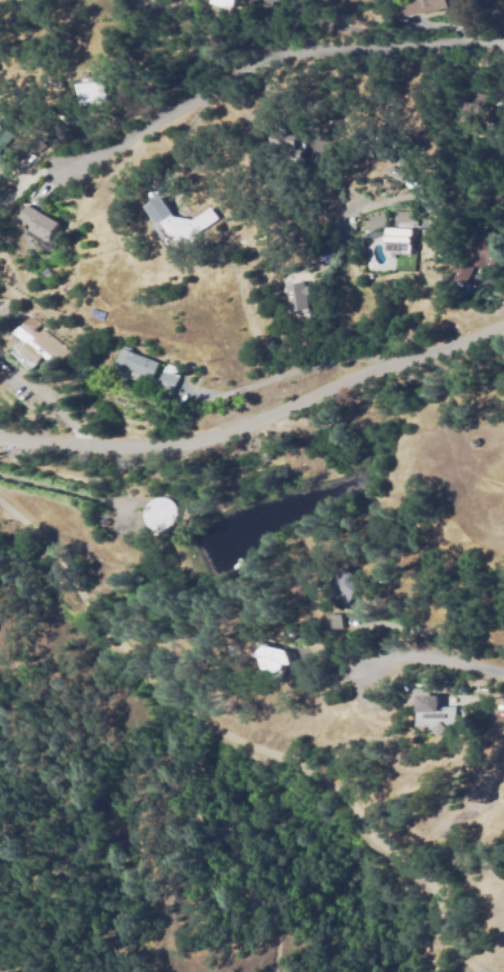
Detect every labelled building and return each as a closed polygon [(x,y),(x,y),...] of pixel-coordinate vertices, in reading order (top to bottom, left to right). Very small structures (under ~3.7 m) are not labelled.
[(211,4),(212,0),(236,0),(233,10),(211,4)] [(399,19),(395,0),(445,0),(447,9),(399,19)] [(82,109),(79,85),(107,81),(109,106),(82,109)] [(482,138),(454,131),(461,100),(470,102),(472,93),(489,97),(487,107),(496,109),(493,126),(485,124),(482,138)] [(14,136),(0,152),(0,124),(14,136)] [(270,126),(293,130),(290,146),(268,143),(270,126)] [(387,172),(391,165),(403,171),(399,177),(387,172)] [(146,203),(162,194),(172,213),(161,219),(156,222),(146,203)] [(49,242),(30,230),(33,225),(21,218),(28,205),(60,223),(49,242)] [(210,206),(219,217),(192,234),(168,232),(161,219),(172,213),(173,216),(192,218),(210,206)] [(412,253),(385,252),(386,228),(413,229),(412,253)] [(480,229),(496,235),(493,241),(501,244),(496,255),(493,264),(492,267),(484,264),(482,270),(467,264),(469,258),(457,254),(459,250),(462,242),(467,230),(478,235),(480,229)] [(471,266),(463,285),(459,284),(445,278),(452,262),(453,258),(471,266)] [(293,313),(286,287),(304,282),(311,308),(293,313)] [(36,364),(17,349),(26,336),(18,329),(28,315),(39,323),(33,331),(37,333),(41,329),(70,351),(64,360),(56,353),(49,363),(42,357),(36,364)] [(152,380),(129,372),(128,376),(112,370),(120,348),(159,362),(152,380)] [(173,392),(157,386),(164,366),(169,367),(171,360),(179,363),(176,371),(180,373),(173,392)] [(158,496),(160,496),(163,497),(165,498),(167,500),(169,502),(170,504),(171,507),(172,510),(172,513),(172,516),(171,519),(170,522),(169,525),(167,527),(165,529),(163,530),(161,531),(158,531),(156,531),(154,530),(151,529),(149,527),(148,525),(146,523),(145,520),(145,517),(144,514),(144,511),(145,508),(146,505),(147,502),(149,500),(151,498),(153,497),(156,496),(158,496)] [(348,607),(339,600),(337,603),(324,593),(345,566),(355,573),(351,578),(363,587),(348,607)] [(328,630),(328,615),(342,615),(342,630),(328,630)] [(317,660),(310,647),(323,640),(330,654),(317,660)] [(287,675),(268,670),(264,659),(259,657),(270,646),(289,651),(293,666),(289,665),(287,675)] [(442,738),(435,731),(431,731),(431,727),(418,727),(418,712),(419,712),(420,696),(440,696),(439,701),(451,701),(451,707),(457,708),(457,727),(450,727),(442,738)]
